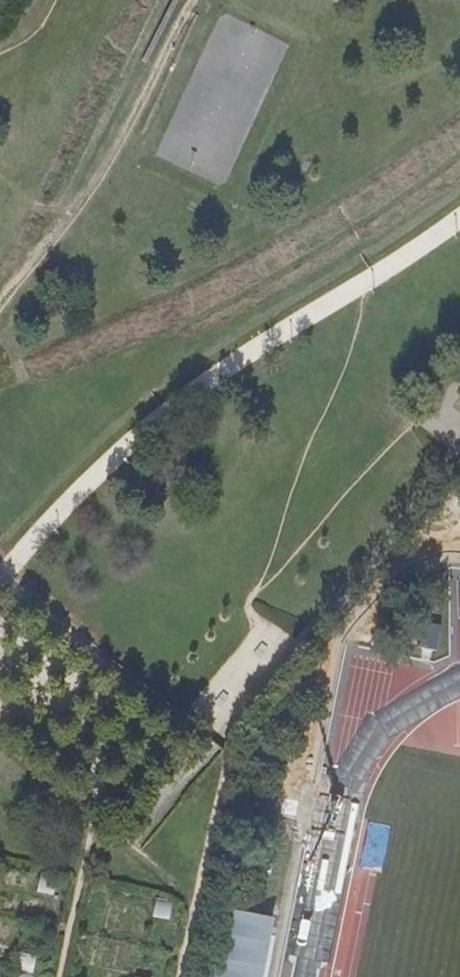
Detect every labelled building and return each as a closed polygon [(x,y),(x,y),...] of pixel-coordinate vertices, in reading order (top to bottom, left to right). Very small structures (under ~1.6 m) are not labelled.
[(276,920),(228,910),(214,976),(264,976),(276,920)]
